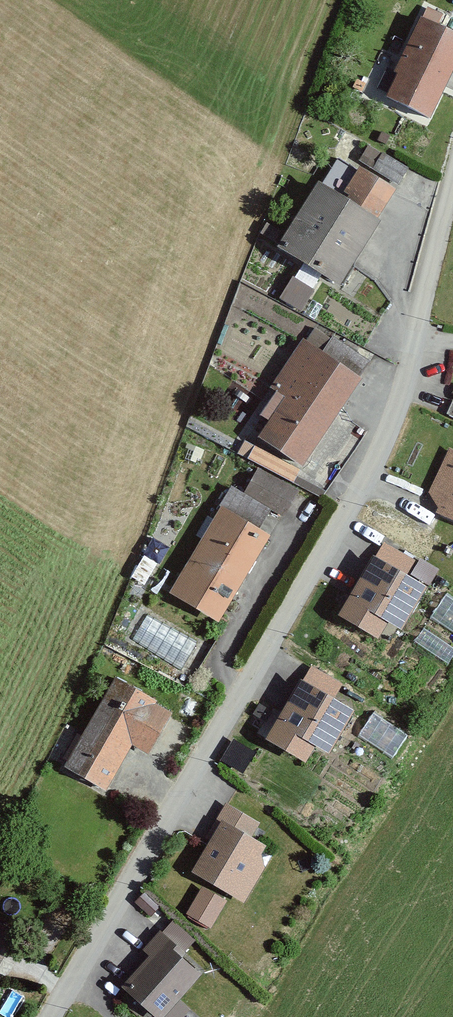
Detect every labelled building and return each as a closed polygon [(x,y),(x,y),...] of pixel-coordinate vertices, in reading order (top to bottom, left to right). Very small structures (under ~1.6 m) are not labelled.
[(420,14),(384,92),(431,114),(452,68),(452,29),(420,14)] [(316,176),(274,241),(335,279),(394,187),(357,163),(339,191),(316,176)] [(315,288),(292,273),(278,295),(302,309),(315,288)] [(360,373),(303,336),(260,403),(273,411),(248,451),(294,480),(301,470),(289,462),(292,458),(302,464),(360,373)] [(445,412),(452,416),(452,396),(445,412)] [(448,449),(429,492),(439,497),(432,512),(452,521),(452,451),(448,449)] [(256,466),(242,491),(284,514),(298,489),(256,466)] [(269,533),(220,503),(168,588),(217,618),(269,533)] [(168,543),(152,536),(144,554),(160,561),(168,543)] [(425,584),(372,554),(337,614),(377,637),(388,617),(401,625),(425,584)] [(426,584),(438,565),(420,554),(409,573),(426,584)] [(427,614),(452,630),(452,597),(442,590),(427,614)] [(158,697),(111,671),(59,764),(103,789),(130,741),(146,750),(168,710),(155,702),(158,697)] [(354,709),(299,675),(262,734),(307,762),(317,746),(327,752),(354,709)] [(409,730),(373,708),(356,736),(392,758),(409,730)] [(223,761),(244,768),(252,746),(230,738),(223,761)] [(217,814),(220,816),(188,872),(239,901),(271,844),(250,832),(257,819),(224,800),(217,814)] [(132,948),(143,958),(118,986),(153,1016),(157,1016),(161,1013),(166,1016),(178,1016),(186,1008),(171,995),(193,970),(166,945),(173,938),(155,922),(132,948)]
